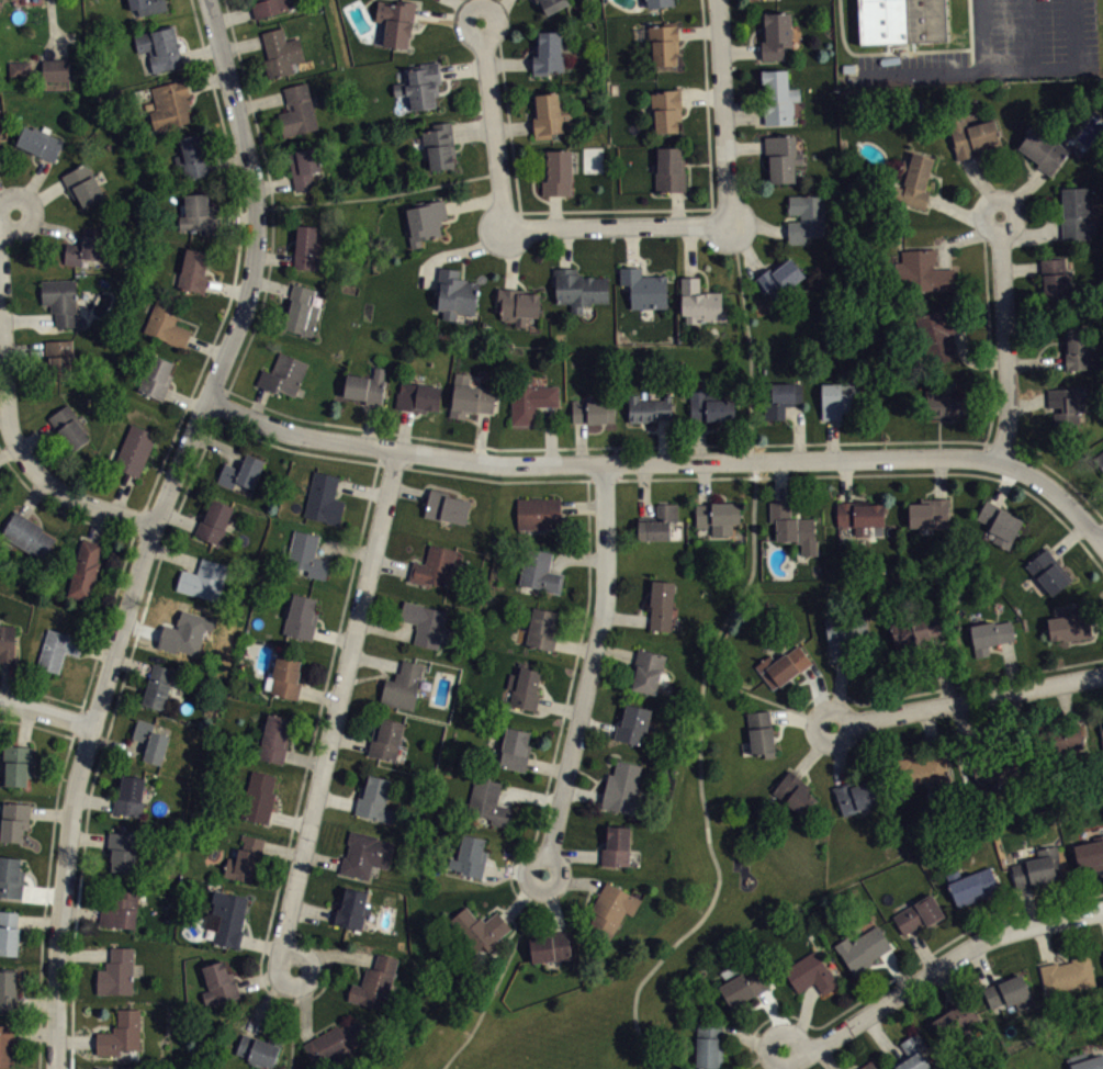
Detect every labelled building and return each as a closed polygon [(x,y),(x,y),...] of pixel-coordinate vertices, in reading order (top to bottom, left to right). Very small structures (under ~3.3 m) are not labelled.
[(131,9),(129,0),(166,0),(168,8),(139,14),(138,8),(131,9)] [(289,9),(288,4),(296,2),(296,0),(251,0),(256,19),(289,9)] [(378,0),(375,21),(385,22),(385,26),(375,24),(373,43),(407,47),(408,36),(410,34),(415,2),(396,0),(392,2),(378,0)] [(548,12),(541,0),(568,0),(569,1),(548,12)] [(676,0),(648,0),(649,14),(677,13),(676,0)] [(947,41),(945,0),(857,0),(858,44),(947,41)] [(764,12),(790,12),(791,46),(784,46),(784,59),(762,59),(762,50),(762,45),(765,45),(764,12)] [(676,23),(649,25),(650,43),(652,42),(653,66),(677,64),(676,54),(678,54),(677,32),(676,23)] [(133,34),(172,24),(183,65),(154,72),(148,56),(150,56),(148,50),(138,53),(133,34)] [(262,32),(269,58),(261,60),(266,79),(293,71),(291,63),(304,59),(299,37),(286,41),(283,26),(262,32)] [(532,54),(532,75),(549,75),(552,71),(563,70),(569,55),(561,55),(562,31),(539,31),(539,54),(532,54)] [(42,59),(56,59),(69,59),(69,81),(43,81),(42,59)] [(9,61),(31,60),(31,76),(9,76),(9,61)] [(391,83),(408,81),(407,67),(419,66),(419,63),(438,60),(441,82),(438,83),(438,95),(435,97),(436,106),(412,110),(409,94),(393,97),(391,83)] [(762,69),(787,69),(788,88),(800,88),(800,100),(792,101),(792,102),(792,113),(792,114),(794,123),(764,124),(763,111),(762,69)] [(150,88),(184,79),(189,94),(187,95),(190,108),(188,109),(191,122),(159,130),(158,128),(154,131),(149,111),(156,109),(150,88)] [(278,113),(289,110),(283,87),(307,81),(318,128),(283,137),(278,113)] [(651,91),(664,91),(664,89),(680,88),(680,98),(682,119),(678,119),(678,130),(656,131),(655,110),(652,110),(651,91)] [(532,94),(561,91),(562,106),(570,106),(572,112),(573,119),(563,120),(563,132),(554,133),(552,134),(552,137),(536,139),(533,117),(534,116),(532,94)] [(957,157),(967,155),(977,153),(976,148),(1000,142),(994,116),(967,124),(961,103),(943,109),(947,127),(949,127),(957,157)] [(431,123),(432,128),(423,131),(425,148),(428,147),(430,169),(454,167),(453,156),(454,155),(451,121),(431,123)] [(54,161),(64,140),(34,126),(32,128),(25,125),(15,144),(54,161)] [(1016,146),(1038,161),(1036,165),(1044,169),(1050,175),(1069,148),(1056,139),(1054,143),(1031,126),(1016,146)] [(179,137),(200,133),(210,172),(187,180),(183,166),(177,168),(175,157),(181,155),(179,148),(181,147),(179,137)] [(765,154),(765,144),(764,135),(795,134),(796,150),(803,150),(803,162),(795,164),(796,181),(770,181),(769,154),(765,154)] [(657,146),(657,171),(656,171),(656,189),(676,189),(686,189),(686,170),(685,170),(685,158),(683,158),(683,146),(657,146)] [(289,151),(317,147),(322,169),(313,171),(316,188),(295,191),(289,151)] [(541,148),(547,149),(571,149),(571,195),(542,194),(541,148)] [(912,150),(910,159),(904,157),(900,172),(905,175),(902,185),(894,183),(890,199),(924,207),(927,198),(930,190),(924,188),(934,157),(912,150)] [(61,176),(87,162),(104,194),(82,206),(78,196),(74,199),(61,176)] [(1061,187),(1088,185),(1088,194),(1091,194),(1092,214),(1089,214),(1089,218),(1095,218),(1095,230),(1090,232),(1090,237),(1062,238),(1062,228),(1061,187)] [(184,194),(206,193),(209,212),(214,212),(215,234),(204,235),(204,230),(179,230),(179,216),(185,215),(184,194)] [(787,220),(788,230),(788,241),(806,241),(806,236),(826,235),(825,193),(788,194),(789,202),(787,203),(787,213),(799,213),(799,218),(787,220)] [(405,207),(443,199),(448,217),(441,218),(442,224),(439,225),(441,235),(421,239),(423,246),(410,248),(409,237),(412,235),(405,207)] [(296,225),(316,226),(317,234),(322,235),(320,269),(294,268),(296,225)] [(83,226),(105,229),(101,259),(83,258),(81,266),(64,263),(67,243),(80,245),(83,226)] [(177,285),(205,292),(209,278),(205,277),(210,252),(187,247),(177,285)] [(901,249),(935,247),(936,265),(933,265),(933,269),(945,268),(953,267),(955,288),(911,291),(910,278),(896,279),(894,261),(902,260),(901,249)] [(1042,257),(1066,255),(1068,284),(1076,284),(1077,304),(1045,306),(1042,266),(1042,257)] [(754,279),(762,272),(769,266),(773,270),(789,256),(806,275),(776,301),(766,289),(764,291),(754,279)] [(619,265),(630,265),(641,265),(641,273),(666,273),(667,305),(630,306),(630,282),(620,282),(619,265)] [(553,267),(565,267),(576,266),(576,271),(582,271),(582,275),(607,274),(608,301),(592,301),(592,304),(582,304),(582,312),(571,312),(571,302),(554,302),(553,267)] [(440,267),(460,269),(459,278),(479,281),(474,315),(457,312),(455,319),(441,317),(442,310),(437,308),(438,292),(441,292),(441,286),(438,285),(440,267)] [(680,277),(690,275),(699,275),(700,292),(721,291),(722,307),(727,307),(728,318),(696,319),(696,314),(682,314),(680,277)] [(41,280),(76,279),(78,327),(56,327),(55,313),(50,313),(50,305),(42,305),(41,280)] [(293,283),(316,289),(314,295),(311,294),(308,303),(319,305),(312,337),(283,329),(292,302),(288,301),(293,283)] [(498,288),(496,306),(502,306),(502,318),(504,318),(504,323),(507,323),(507,319),(515,320),(516,326),(526,326),(526,316),(539,316),(540,293),(530,292),(529,289),(498,288)] [(143,331),(185,349),(193,331),(176,324),(184,304),(160,293),(143,331)] [(914,316),(942,306),(957,301),(967,327),(957,330),(949,333),(957,356),(931,364),(914,316)] [(1066,368),(1089,368),(1088,323),(1065,324),(1065,359),(1066,368)] [(45,341),(72,339),(74,356),(70,356),(71,380),(50,380),(49,360),(46,360),(45,341)] [(137,389),(162,401),(173,375),(169,374),(173,362),(153,352),(137,389)] [(257,384),(277,393),(278,389),(294,396),(307,362),(280,352),(273,372),(263,369),(257,384)] [(346,373),(344,396),(364,400),(365,404),(382,406),(385,380),(384,378),(385,368),(374,365),(372,378),(346,373)] [(454,371),(470,373),(469,384),(496,389),(493,413),(476,410),(476,413),(465,412),(464,419),(450,417),(454,371)] [(513,424),(511,373),(533,373),(534,385),(559,385),(559,405),(537,406),(537,424),(513,424)] [(394,407),(426,413),(426,409),(438,410),(441,386),(418,382),(418,384),(403,382),(402,392),(397,391),(394,407)] [(763,418),(763,401),(772,401),(772,382),(802,382),(802,401),(795,401),(795,405),(785,405),(785,410),(785,418),(763,418)] [(821,382),(822,418),(832,418),(842,418),(842,410),(851,410),(851,404),(858,404),(858,382),(821,382)] [(1047,387),(1076,386),(1076,394),(1085,394),(1085,410),(1078,412),(1078,429),(1054,430),(1053,410),(1061,410),(1061,406),(1047,406),(1047,396),(1047,387)] [(689,390),(733,387),(734,418),(707,419),(707,416),(699,417),(690,417),(689,390)] [(925,387),(925,415),(953,415),(953,413),(970,413),(970,403),(971,391),(964,391),(964,395),(953,395),(953,393),(937,393),(937,387),(925,387)] [(629,393),(629,421),(656,420),(656,417),(663,417),(672,417),(671,394),(665,394),(665,397),(640,398),(640,393),(629,393)] [(572,397),(572,421),(579,421),(615,421),(615,397),(572,397)] [(47,417),(67,404),(89,432),(86,434),(90,440),(72,452),(47,417)] [(132,424),(157,434),(139,477),(113,468),(132,424)] [(1093,455),(1102,468),(1102,448),(1093,455)] [(263,461),(254,488),(236,482),(233,488),(216,482),(225,462),(239,468),(247,452),(263,461)] [(313,470),(339,475),(335,497),(345,499),(339,525),(304,516),(313,470)] [(430,487),(449,492),(449,495),(471,500),(465,525),(443,518),(441,519),(424,515),(430,487)] [(194,534),(220,544),(226,528),(224,527),(234,506),(211,496),(194,534)] [(517,497),(560,497),(560,528),(518,529),(517,497)] [(909,503),(909,527),(949,527),(949,497),(939,497),(921,497),(921,503),(909,503)] [(768,500),(779,500),(790,499),(790,516),(814,516),(814,538),(817,538),(818,554),(801,554),(800,541),(795,541),(795,539),(775,539),(775,520),(769,520),(768,500)] [(986,499),(976,518),(990,526),(988,530),(995,533),(992,541),(1008,549),(1024,519),(994,504),(986,499)] [(696,504),(701,504),(711,503),(711,502),(740,500),(740,524),(732,524),(732,534),(711,536),(711,526),(696,527),(696,504)] [(836,502),(846,502),(869,500),(870,504),(883,503),(883,525),(869,526),(869,536),(855,536),(855,526),(837,526),(836,502)] [(638,516),(638,539),(671,539),(671,521),(677,521),(677,503),(656,503),(656,510),(656,516),(638,516)] [(0,534),(43,561),(57,539),(42,531),(44,527),(15,511),(0,534)] [(294,529),(319,536),(315,556),(330,561),(325,579),(307,574),(308,570),(286,564),(294,529)] [(67,595),(90,600),(100,563),(98,562),(102,543),(82,538),(67,595)] [(413,560),(426,563),(430,543),(455,550),(451,574),(459,576),(457,587),(449,585),(448,587),(436,584),(427,585),(408,579),(413,560)] [(518,584),(526,547),(552,552),(549,571),(553,571),(563,573),(560,592),(518,584)] [(1045,548),(1051,553),(1072,578),(1053,596),(1025,565),(1045,548)] [(181,569),(196,574),(202,556),(227,565),(218,601),(176,589),(181,569)] [(652,578),(675,582),(669,631),(649,629),(650,619),(652,606),(650,605),(652,578)] [(282,632),(293,593),(317,598),(314,611),(317,612),(311,641),(282,632)] [(398,618),(417,622),(413,643),(438,649),(447,610),(424,606),(424,604),(404,599),(398,618)] [(172,603),(215,615),(201,662),(179,655),(185,631),(166,624),(172,603)] [(533,606),(525,643),(553,650),(555,641),(562,612),(533,606)] [(1046,617),(1050,639),(1062,637),(1062,640),(1092,635),(1091,626),(1088,609),(1070,612),(1046,617)] [(824,619),(832,660),(841,657),(849,656),(846,639),(868,635),(864,611),(824,619)] [(890,622),(894,643),(938,633),(945,632),(941,612),(890,622)] [(975,656),(990,653),(988,643),(1008,639),(1015,638),(1011,618),(994,621),(993,619),(969,623),(975,656)] [(15,662),(14,626),(0,625),(0,661),(15,662)] [(895,628),(896,650),(949,648),(949,626),(895,628)] [(35,666),(58,673),(65,651),(79,655),(85,637),(47,628),(35,666)] [(754,664),(770,652),(775,659),(785,651),(786,652),(798,643),(812,662),(807,666),(800,671),(798,668),(773,688),(754,664)] [(639,648),(666,654),(656,694),(629,687),(637,655),(639,648)] [(277,654),(301,661),(297,680),(302,682),(297,699),(271,693),(277,654)] [(385,678),(380,701),(414,709),(418,686),(418,684),(423,664),(403,659),(399,672),(396,672),(394,680),(385,678)] [(541,669),(529,666),(530,662),(519,660),(516,673),(510,672),(506,687),(513,688),(509,704),(536,710),(538,701),(540,693),(536,691),(541,669)] [(153,663),(140,704),(162,710),(168,693),(170,694),(172,685),(169,684),(171,676),(175,677),(177,671),(153,663)] [(627,702),(653,708),(644,745),(614,738),(616,729),(618,721),(622,722),(627,702)] [(747,711),(770,709),(770,716),(775,750),(775,756),(765,757),(764,752),(752,753),(747,711)] [(257,757),(269,712),(293,719),(283,764),(257,757)] [(368,755),(394,761),(404,722),(378,716),(368,755)] [(137,718),(132,739),(144,742),(142,751),(144,752),(142,759),(160,765),(169,735),(153,731),(155,723),(137,718)] [(1047,752),(1043,725),(1070,720),(1079,719),(1083,744),(1047,752)] [(506,725),(530,731),(527,744),(531,745),(525,773),(499,765),(506,725)] [(978,787),(969,751),(1025,739),(1034,774),(978,787)] [(3,745),(32,746),(31,776),(26,775),(26,786),(2,784),(3,745)] [(896,757),(911,755),(912,757),(935,753),(944,751),(949,778),(902,788),(896,757)] [(616,759),(642,765),(635,795),(643,797),(640,814),(600,806),(603,798),(608,773),(612,774),(616,759)] [(252,769),(240,815),(268,824),(280,776),(252,769)] [(789,769),(772,791),(803,815),(817,798),(807,790),(810,786),(795,774),(789,769)] [(123,773),(144,777),(140,801),(145,801),(143,818),(113,812),(115,797),(119,798),(123,773)] [(360,785),(365,786),(368,773),(391,779),(391,783),(401,785),(398,796),(387,792),(385,807),(394,809),(392,823),(354,813),(358,796),(360,785)] [(514,807),(497,803),(502,783),(475,775),(466,812),(492,819),(491,824),(509,830),(514,807)] [(832,786),(842,815),(858,810),(858,808),(879,800),(871,778),(848,786),(847,780),(842,783),(832,786)] [(2,801),(0,841),(24,843),(25,829),(30,829),(31,803),(2,801)] [(109,831),(115,832),(116,824),(142,828),(136,874),(111,870),(112,860),(110,860),(112,848),(106,847),(109,831)] [(607,824),(631,825),(629,865),(601,864),(601,856),(603,847),(606,847),(607,824)] [(350,830),(379,836),(378,837),(394,843),(387,868),(372,865),(369,879),(340,873),(344,856),(347,856),(350,843),(347,842),(350,830)] [(243,833),(265,839),(256,876),(254,876),(252,882),(223,876),(230,848),(234,846),(241,848),(245,840),(240,840),(243,833)] [(485,837),(483,849),(488,851),(481,878),(453,871),(454,868),(446,866),(448,856),(457,858),(464,833),(485,837)] [(1092,836),(1102,834),(1102,867),(1091,869),(1091,865),(1078,867),(1073,844),(1093,841),(1092,836)] [(1011,863),(1016,888),(1024,886),(1063,877),(1056,844),(1036,848),(1038,857),(1011,863)] [(22,898),(0,895),(0,855),(22,858),(21,870),(25,870),(22,898)] [(945,874),(958,868),(961,876),(989,864),(1000,889),(992,892),(958,905),(945,874)] [(606,880),(641,899),(632,914),(626,911),(610,939),(587,927),(596,912),(590,909),(601,888),(606,880)] [(346,886),(368,891),(365,901),(371,903),(369,915),(365,914),(361,930),(334,923),(340,899),(342,899),(346,886)] [(99,924),(135,927),(138,891),(103,888),(99,924)] [(218,916),(213,942),(240,948),(245,930),(243,930),(246,918),(244,916),(248,898),(214,889),(211,902),(214,903),(212,914),(218,916)] [(892,915),(931,892),(945,915),(927,925),(925,921),(912,930),(904,934),(892,915)] [(496,911),(485,921),(481,916),(477,919),(466,905),(451,919),(477,949),(483,945),(488,950),(496,944),(494,942),(511,926),(496,911)] [(18,955),(20,927),(18,927),(19,912),(0,910),(0,954),(18,955)] [(834,944),(846,935),(851,941),(877,923),(892,947),(886,950),(871,960),(874,963),(854,976),(834,944)] [(529,937),(531,961),(571,958),(569,930),(559,931),(549,932),(550,936),(529,937)] [(111,946),(133,947),(132,993),(97,993),(98,969),(105,969),(105,961),(110,961),(111,946)] [(783,968),(798,991),(814,981),(817,986),(822,993),(838,982),(814,946),(783,968)] [(376,953),(398,958),(390,991),(393,992),(387,1010),(347,1000),(352,982),(361,986),(365,966),(373,967),(376,953)] [(1039,965),(1048,963),(1057,960),(1058,964),(1072,960),(1071,958),(1090,954),(1095,984),(1078,988),(1078,984),(1045,992),(1039,965)] [(202,966),(223,960),(227,971),(232,971),(237,983),(236,984),(239,995),(201,1006),(195,990),(210,987),(202,966)] [(718,984),(731,1008),(763,990),(769,987),(757,964),(718,984)] [(18,1010),(0,1010),(0,968),(16,969),(18,1010)] [(1021,971),(998,982),(997,980),(990,983),(982,987),(991,1008),(1006,1001),(1011,1012),(1034,1001),(1021,971)] [(931,1022),(960,1002),(967,998),(980,1017),(967,1026),(972,1035),(958,1044),(954,1037),(945,1043),(931,1022)] [(139,1009),(139,1049),(121,1049),(120,1055),(97,1055),(97,1032),(112,1032),(113,1026),(117,1026),(117,1009),(139,1009)] [(354,1054),(323,1068),(317,1068),(303,1043),(338,1024),(339,1026),(357,1017),(370,1039),(351,1048),(354,1054)] [(696,1068),(722,1068),(723,1028),(723,1021),(697,1020),(696,1068)] [(10,1067),(10,1054),(12,1054),(12,1042),(15,1042),(15,1024),(0,1024),(0,1067),(10,1067)] [(896,1068),(926,1068),(931,1066),(921,1050),(926,1046),(916,1031),(900,1043),(905,1050),(909,1056),(893,1066),(896,1068)] [(235,1053),(248,1058),(248,1061),(263,1068),(265,1066),(271,1068),(282,1039),(270,1035),(267,1042),(256,1037),(243,1033),(235,1053)] [(1088,1057),(1085,1049),(1068,1055),(1070,1064),(1066,1065),(1067,1068),(1102,1068),(1102,1052),(1088,1057)] [(871,1059),(857,1068),(878,1068),(871,1059)]
